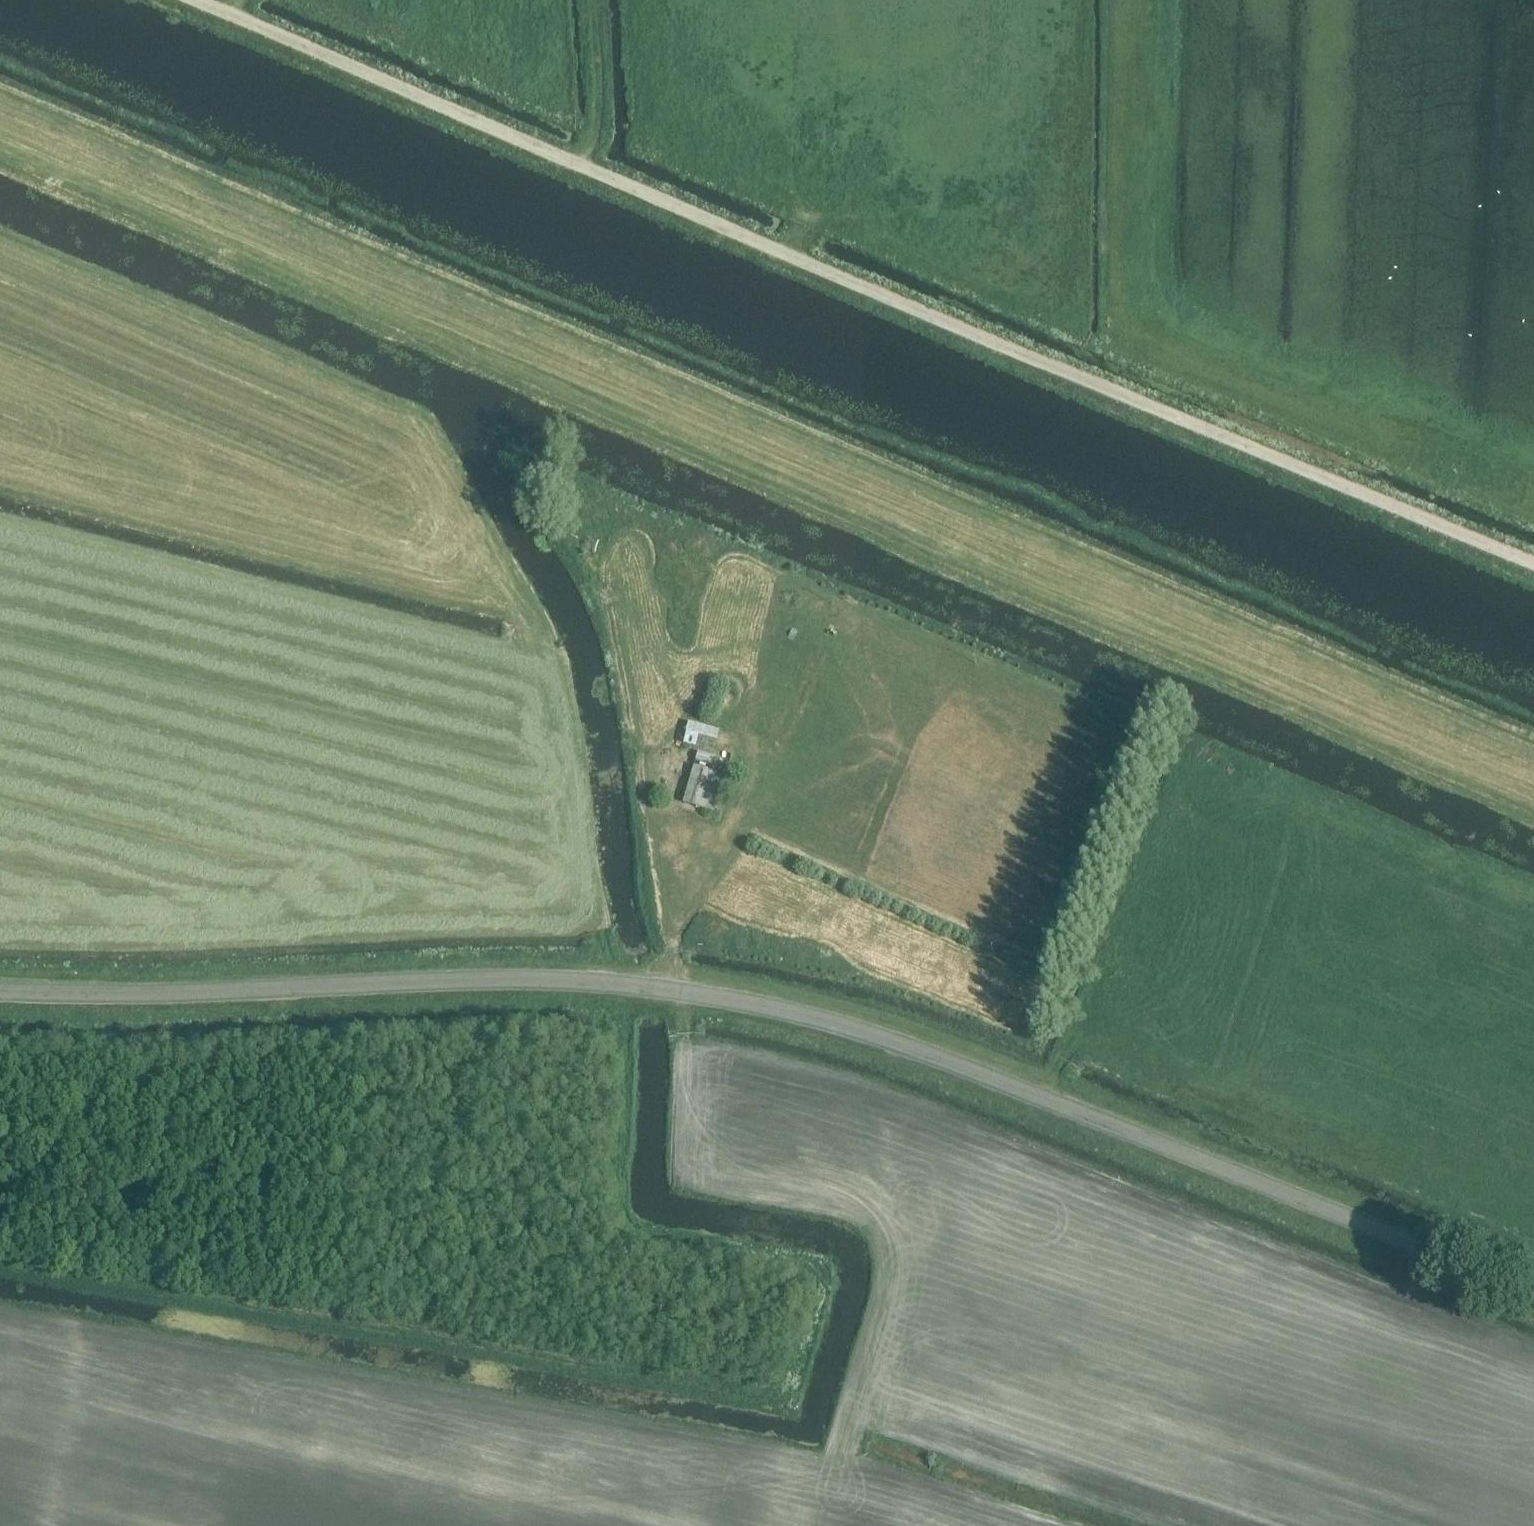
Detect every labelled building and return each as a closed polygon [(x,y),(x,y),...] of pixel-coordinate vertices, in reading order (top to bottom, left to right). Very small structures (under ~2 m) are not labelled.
[(690,721),(688,732),(704,736),(701,749),(717,752),(722,728),(690,721)] [(682,805),(714,815),(724,777),(693,768),(682,805)]
